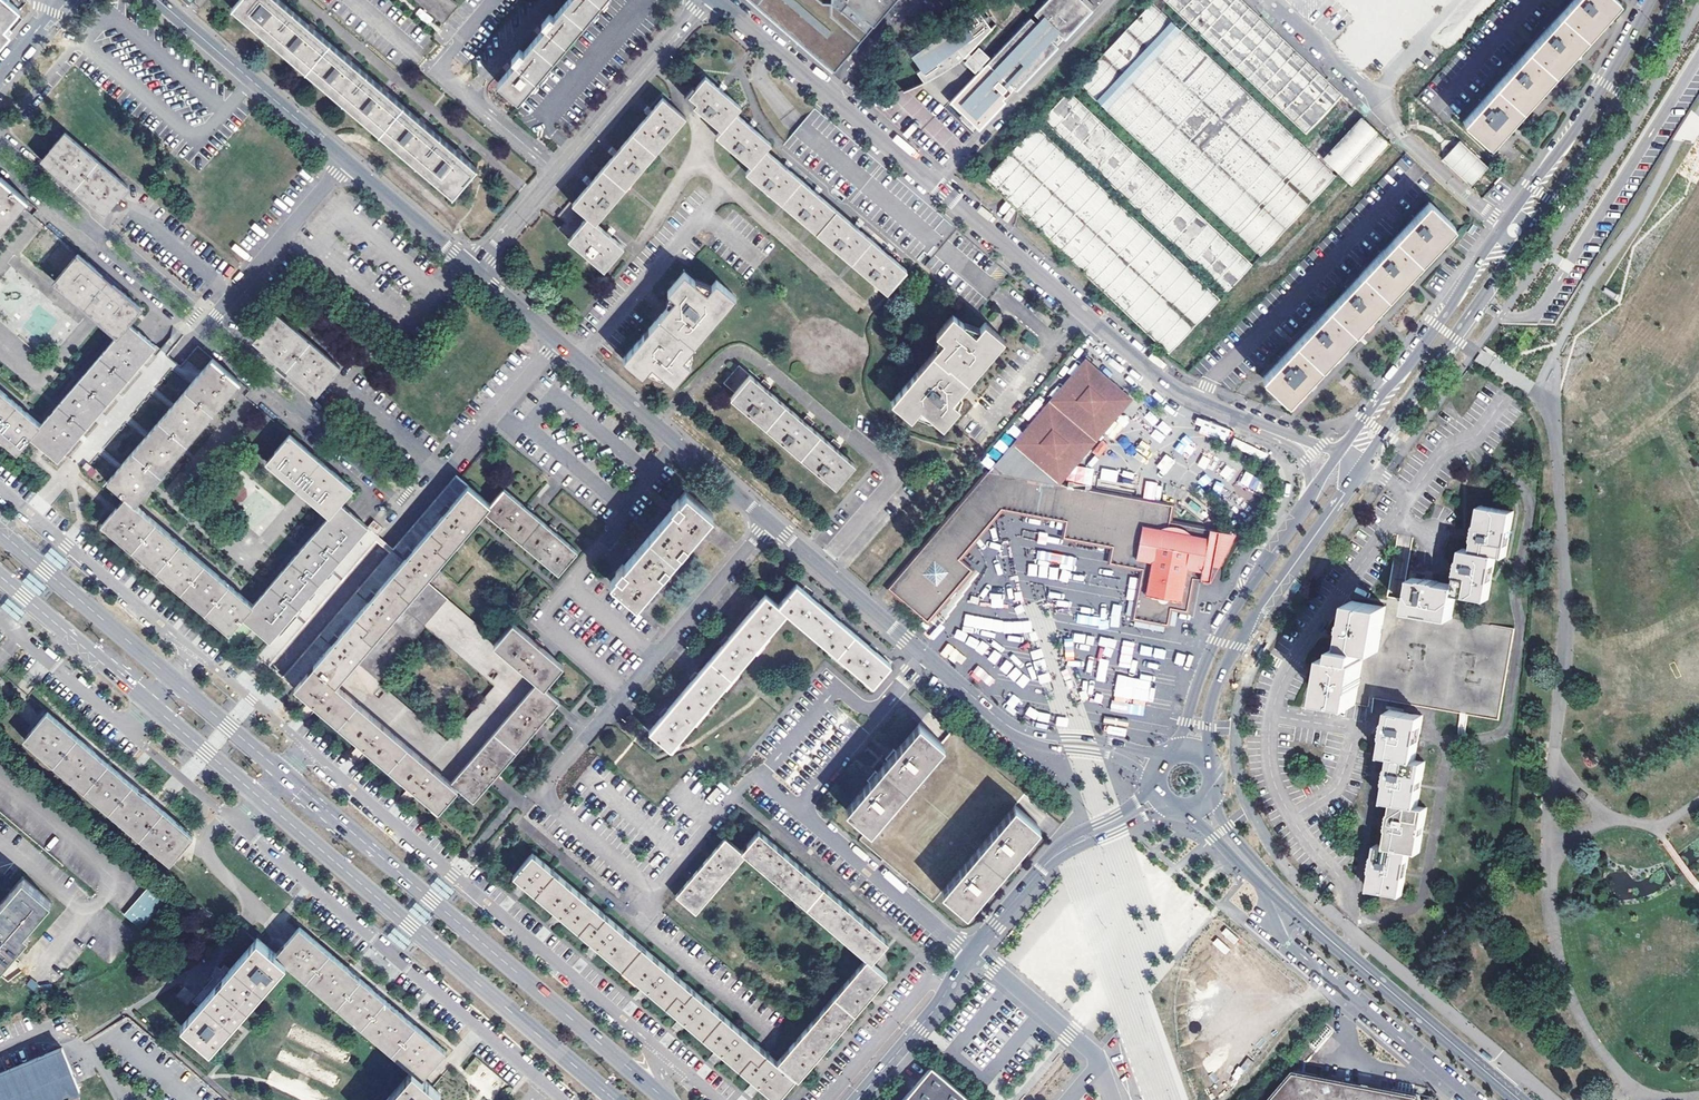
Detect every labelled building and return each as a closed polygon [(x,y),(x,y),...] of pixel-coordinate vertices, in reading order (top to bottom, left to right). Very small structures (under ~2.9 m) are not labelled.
[(13,30),(7,26),(20,9),(9,0),(0,0),(0,46),(13,30)] [(233,7),(453,195),(477,167),(458,151),(421,120),(384,88),(348,57),(309,24),(281,0),(238,0),(233,7)] [(444,21),(458,4),(453,0),(420,0),(427,7),(444,21)] [(519,99),(604,0),(567,0),(554,15),(550,12),(545,19),(544,18),(538,25),(540,27),(542,29),(523,52),(520,49),(515,54),(514,53),(508,60),(510,62),(512,64),(498,81),(519,99)] [(834,72),(894,0),(748,0),(834,72)] [(913,57),(923,70),(919,73),(925,81),(966,56),(968,58),(964,62),(975,72),(978,68),(980,70),(950,102),(979,130),(1006,102),(1003,100),(1014,89),(1016,91),(1093,11),(1090,8),(1094,4),(1090,0),(1082,0),(1048,0),(1035,13),(1041,20),(1037,23),(1031,18),(984,66),(983,64),(990,57),(979,47),(972,54),(970,52),(992,29),(979,11),(913,57)] [(1340,96),(1240,0),(1167,0),(1307,132),(1340,96)] [(1363,12),(1338,40),(1338,48),(1359,68),(1421,0),(1351,0),(1363,12)] [(1491,145),(1507,126),(1541,88),(1573,52),(1606,15),(1618,0),(1572,0),(1465,123),(1491,145)] [(1150,2),(1077,81),(1261,255),(1334,176),(1150,2)] [(421,7),(415,13),(427,25),(433,19),(421,7)] [(911,54),(913,57),(979,11),(977,8),(911,54)] [(886,292),(905,269),(886,253),(855,227),(815,192),(785,167),(764,149),(770,142),(750,126),(734,112),(740,106),(719,89),(704,76),(689,94),(697,101),(694,104),(720,128),(715,134),(751,165),(745,172),(886,292)] [(1003,100),(1006,102),(1016,91),(1014,89),(1003,100)] [(1068,91),(1044,117),(1226,292),(1252,266),(1068,91)] [(590,182),(572,204),(587,216),(569,237),(568,239),(604,270),(623,248),(607,234),(595,223),(685,116),(662,98),(650,112),(616,152),(590,182)] [(1391,145),(1361,117),(1321,158),(1352,186),(1391,145)] [(1035,127),(985,179),(1005,198),(1018,210),(1170,352),(1219,299),(1035,127)] [(65,131),(42,159),(69,182),(79,191),(105,213),(129,186),(65,131)] [(0,178),(0,234),(29,200),(1,177),(0,178)] [(1263,379),(1287,402),(1307,381),(1331,356),(1337,350),(1374,311),(1407,276),(1439,243),(1458,223),(1433,199),(1263,379)] [(559,229),(569,237),(587,216),(572,204),(569,201),(557,215),(565,221),(559,229)] [(119,334),(129,322),(142,307),(108,278),(106,277),(102,273),(78,254),(56,281),(119,334)] [(705,288),(683,270),(666,290),(673,297),(663,309),(623,357),(627,361),(641,373),(650,362),(673,383),(690,363),(683,357),(734,295),(714,278),(705,288)] [(277,313),(253,340),(284,366),(292,373),(317,394),(340,367),(277,313)] [(941,340),(887,399),(905,417),(916,405),(939,426),(956,408),(950,401),(1004,343),(986,326),(975,336),(953,316),(936,335),(941,340)] [(42,424),(31,437),(44,448),(59,461),(87,428),(98,413),(115,393),(156,344),(144,334),(143,333),(140,331),(129,322),(119,334),(42,424)] [(198,374),(212,357),(203,349),(186,368),(164,350),(156,344),(115,393),(98,413),(87,428),(126,460),(148,434),(172,404),(198,374)] [(1134,389),(1088,355),(987,471),(1014,476),(1012,486),(1045,491),(1046,483),(1061,485),(1134,389)] [(125,495),(136,504),(240,381),(224,367),(212,357),(198,374),(172,404),(148,434),(126,460),(121,466),(108,480),(125,495)] [(762,386),(739,366),(723,384),(734,393),(730,398),(835,487),(854,465),(832,446),(804,422),(762,386)] [(3,439),(18,452),(31,437),(42,424),(0,388),(0,436),(3,439)] [(1013,425),(1007,432),(1015,438),(1021,431),(1013,425)] [(266,461),(330,515),(340,502),(353,488),(327,466),(316,456),(290,433),(266,461)] [(1091,466),(1109,445),(1101,439),(1091,450),(1095,454),(1087,463),(1091,466)] [(1165,454),(1155,467),(1165,474),(1175,461),(1165,454)] [(1099,480),(1116,483),(1118,471),(1102,467),(1099,480)] [(924,620),(930,613),(914,600),(899,587),(905,580),(916,568),(926,555),(937,543),(947,531),(957,520),(967,508),(978,496),(984,488),(991,485),(997,483),(1005,484),(1012,486),(1014,476),(987,471),(885,589),(924,620)] [(1121,484),(1129,486),(1132,473),(1124,471),(1121,484)] [(1255,492),(1262,482),(1246,471),(1239,482),(1255,492)] [(468,485),(456,474),(302,656),(314,666),(335,642),(373,597),(409,554),(448,508),(468,485)] [(1145,481),(1142,498),(1159,500),(1162,483),(1145,481)] [(1201,536),(1193,535),(1180,532),(1167,530),(1160,529),(1163,513),(1154,511),(1146,510),(1147,501),(1128,498),(1127,506),(1118,504),(1100,501),(1081,498),(1060,494),(1045,491),(1012,486),(1005,484),(997,483),(991,485),(984,488),(978,496),(967,508),(957,520),(947,531),(937,543),(926,555),(916,568),(905,580),(899,587),(914,600),(930,613),(924,620),(928,624),(951,598),(976,570),(962,559),(1003,511),(1064,523),(1061,539),(1110,548),(1108,565),(1141,571),(1165,575),(1167,562),(1195,567),(1197,560),(1198,552),(1200,543),(1201,536)] [(1046,483),(1045,491),(1060,494),(1081,498),(1100,501),(1118,504),(1127,506),(1128,498),(1061,485),(1046,483)] [(424,583),(485,511),(490,504),(468,485),(448,508),(409,554),(373,597),(335,642),(314,666),(336,684),(424,583)] [(504,489),(490,504),(485,511),(558,574),(577,551),(552,530),(526,507),(504,489)] [(610,581),(637,604),(713,515),(686,492),(682,497),(658,525),(649,536),(617,573),(610,581)] [(136,504),(125,495),(113,510),(102,523),(148,563),(166,579),(196,604),(214,619),(215,620),(229,632),(241,617),(253,604),(136,504)] [(1165,575),(1141,571),(1140,574),(1132,620),(1151,624),(1169,627),(1172,611),(1189,614),(1195,579),(1203,580),(1211,530),(1170,523),(1173,506),(1147,501),(1146,510),(1154,511),(1163,513),(1160,529),(1167,530),(1180,532),(1193,535),(1201,536),(1200,543),(1198,552),(1197,560),(1195,567),(1167,562),(1165,575)] [(253,604),(241,617),(257,630),(270,641),(289,620),(310,595),(329,572),(368,526),(354,514),(340,502),(330,515),(253,604)] [(1505,556),(1512,512),(1478,507),(1474,537),(1472,552),(1463,550),(1459,572),(1457,587),(1428,582),(1412,580),(1409,600),(1407,612),(1452,619),(1456,595),(1489,600),(1496,555),(1505,556)] [(1226,532),(1211,530),(1203,580),(1203,581),(1211,583),(1213,574),(1214,566),(1217,567),(1220,567),(1233,543),(1226,532)] [(1226,532),(1233,543),(1238,535),(1226,532)] [(929,591),(935,597),(958,569),(945,557),(939,565),(945,571),(929,591)] [(446,602),(424,583),(336,684),(358,703),(377,682),(425,625),(446,602)] [(873,685),(890,664),(881,657),(873,649),(836,618),(813,599),(796,584),(778,605),(765,594),(756,604),(726,640),(695,676),(665,712),(649,731),(670,749),(786,612),(873,685)] [(1388,597),(1386,609),(1379,652),(1363,650),(1361,661),(1363,661),(1356,703),(1370,706),(1371,699),(1499,719),(1514,629),(1452,619),(1407,612),(1409,600),(1395,598),(1388,597)] [(377,682),(358,703),(449,782),(536,680),(495,644),(446,602),(425,625),(495,685),(446,742),(377,682)] [(1330,655),(1322,698),(1356,703),(1363,661),(1361,661),(1363,650),(1379,652),(1386,609),(1352,603),(1346,640),(1344,646),(1340,646),(1338,657),(1330,655)] [(513,623),(495,644),(536,680),(544,688),(563,665),(537,642),(513,623)] [(302,656),(283,678),(295,688),(314,666),(302,656)] [(438,811),(458,789),(449,782),(358,703),(336,684),(314,666),(295,688),(313,704),(365,748),(412,789),(438,811)] [(1149,686),(1151,677),(1140,674),(1139,679),(1118,674),(1113,695),(1151,703),(1155,687),(1149,686)] [(559,701),(544,688),(536,680),(449,782),(458,789),(472,802),(495,776),(538,725),(559,701)] [(1383,757),(1392,758),(1415,762),(1423,714),(1390,710),(1387,732),(1383,757)] [(105,760),(48,712),(24,740),(170,863),(182,850),(194,836),(159,806),(128,780),(105,760)] [(846,808),(868,827),(942,742),(919,722),(891,755),(876,773),(846,808)] [(951,731),(942,742),(868,827),(861,838),(933,901),(942,890),(1016,804),(1026,793),(951,731)] [(1425,763),(1415,762),(1392,758),(1389,778),(1385,803),(1394,804),(1418,807),(1425,763)] [(1038,823),(1016,804),(942,890),(965,908),(991,878),(1010,855),(1038,823)] [(1391,824),(1388,848),(1411,852),(1420,853),(1427,808),(1418,807),(1394,804),(1391,824)] [(741,849),(745,852),(867,956),(777,1060),(794,1074),(797,1077),(813,1059),(839,1029),(870,993),(887,973),(871,959),(887,938),(878,930),(857,912),(837,896),(813,875),(794,859),(772,841),(758,828),(741,849)] [(745,852),(741,849),(725,834),(709,853),(689,876),(675,893),(695,909),(745,852)] [(1404,896),(1411,852),(1388,848),(1379,847),(1376,867),(1372,891),(1404,896)] [(759,1082),(776,1097),(794,1074),(777,1060),(532,851),(513,873),(525,883),(562,914),(599,946),(649,989),(685,1019),(723,1051),(759,1082)] [(22,947),(32,936),(27,933),(54,901),(24,877),(0,906),(0,911),(11,920),(5,926),(2,924),(0,927),(0,964),(5,969),(14,957),(10,953),(18,943),(22,947)] [(182,898),(156,877),(140,896),(124,915),(149,935),(182,898)] [(412,1069),(423,1078),(433,1067),(446,1051),(411,1020),(380,994),(355,973),(300,926),(289,939),(276,954),(285,961),(412,1069)] [(1226,928),(1222,933),(1234,944),(1238,939),(1226,928)] [(220,981),(248,1004),(285,961),(276,954),(258,938),(224,977),(220,981)] [(1225,954),(1229,949),(1217,938),(1213,943),(1225,954)] [(14,957),(22,947),(18,943),(10,953),(14,957)] [(210,1050),(248,1004),(220,981),(206,998),(182,1027),(210,1050)] [(85,1007),(98,1018),(106,1008),(93,998),(85,1007)] [(72,1099),(80,1097),(77,1091),(80,1090),(62,1046),(0,1072),(0,1099),(73,1099),(72,1099)] [(974,1099),(931,1063),(925,1070),(914,1083),(910,1088),(909,1089),(900,1099),(974,1099)] [(412,1069),(386,1099),(436,1099),(441,1094),(423,1078),(412,1069)] [(1419,1097),(1319,1078),(1297,1074),(1274,1099),(1420,1099),(1419,1097)]
